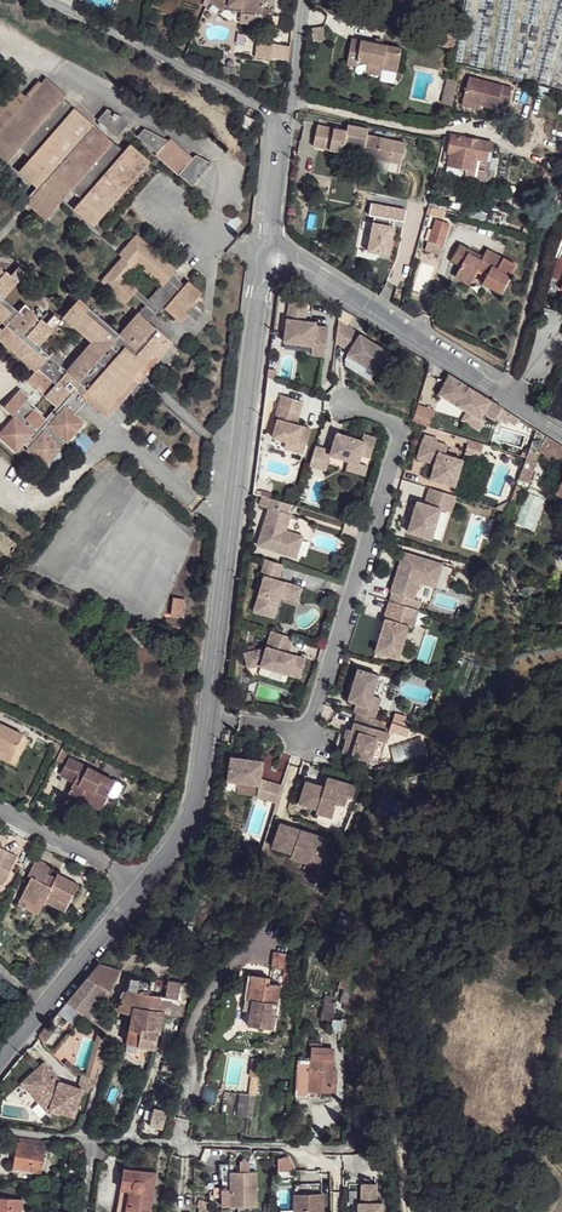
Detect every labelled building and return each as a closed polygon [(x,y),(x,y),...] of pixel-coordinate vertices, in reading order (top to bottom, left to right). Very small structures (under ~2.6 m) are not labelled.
[(200,2),(212,14),(217,9),(236,14),(235,20),(255,25),(261,0),(240,0),(239,4),(225,1),(226,0),(202,0),(200,2)] [(236,14),(217,9),(212,14),(235,20),(236,14)] [(255,25),(235,20),(232,29),(252,35),(255,25)] [(310,28),(313,41),(326,39),(323,26),(310,28)] [(456,36),(445,32),(440,47),(453,51),(456,36)] [(351,37),(345,63),(355,65),(356,60),(381,66),(380,69),(395,73),(400,48),(380,43),(373,42),(351,37)] [(255,40),(255,57),(272,58),(272,41),(255,40)] [(355,65),(379,71),(380,69),(381,66),(356,60),(355,65)] [(35,187),(24,201),(44,219),(69,189),(81,199),(72,209),(92,226),(106,211),(112,209),(111,205),(116,203),(115,199),(122,198),(121,194),(127,192),(126,188),(132,186),(131,182),(137,181),(136,177),(142,176),(141,171),(147,169),(146,165),(148,162),(129,144),(122,152),(62,98),(63,95),(45,78),(40,83),(37,81),(24,96),(16,89),(0,106),(0,156),(7,161),(19,148),(30,158),(17,172),(35,187)] [(501,87),(467,78),(461,101),(478,106),(495,110),(496,104),(501,87)] [(445,80),(440,104),(449,107),(455,82),(445,80)] [(501,87),(496,104),(505,107),(510,89),(501,87)] [(478,106),(461,101),(460,106),(477,110),(478,106)] [(96,119),(116,136),(127,123),(120,116),(106,109),(96,119)] [(236,127),(248,133),(255,121),(243,114),(236,127)] [(345,143),(366,146),(365,155),(403,163),(407,142),(367,133),(368,128),(348,124),(347,129),(318,123),(314,143),(345,150),(345,143)] [(136,136),(155,153),(166,140),(143,128),(136,136)] [(492,142),(451,135),(447,151),(444,151),(442,160),(447,162),(447,165),(465,168),(464,176),(488,181),(488,179),(493,175),(495,169),(488,168),(489,157),(492,142)] [(176,174),(192,156),(184,150),(170,137),(166,140),(155,153),(154,154),(170,168),(176,174)] [(176,174),(191,185),(209,163),(210,162),(192,156),(176,174)] [(497,158),(489,157),(488,168),(495,169),(497,158)] [(548,160),(546,166),(554,168),(556,162),(548,160)] [(444,210),(430,205),(428,213),(442,217),(444,210)] [(435,219),(428,240),(444,245),(451,224),(435,219)] [(237,238),(240,240),(245,234),(243,231),(237,238)] [(163,308),(184,285),(171,274),(175,269),(135,234),(117,254),(120,256),(99,281),(125,302),(131,294),(135,289),(125,279),(137,266),(160,286),(147,300),(157,309),(161,312),(163,308)] [(557,238),(555,248),(552,255),(561,257),(561,252),(556,249),(560,240),(557,238)] [(441,244),(426,239),(423,249),(438,253),(441,244)] [(457,243),(448,259),(458,265),(465,251),(467,248),(457,243)] [(458,265),(452,276),(466,283),(471,277),(475,268),(485,273),(480,282),(497,291),(507,274),(494,267),(500,257),(484,248),(480,256),(478,259),(465,251),(458,265)] [(467,248),(465,251),(478,259),(480,256),(467,248)] [(556,278),(553,287),(561,289),(561,257),(552,255),(547,275),(556,278)] [(475,268),(471,277),(480,282),(485,273),(475,268)] [(144,365),(153,354),(160,345),(167,337),(151,322),(148,320),(138,311),(119,333),(78,298),(62,316),(90,341),(66,370),(37,345),(53,327),(50,326),(40,316),(38,319),(35,317),(37,314),(29,308),(25,314),(23,316),(17,311),(2,297),(8,289),(16,280),(4,269),(2,271),(0,269),(0,321),(0,322),(3,319),(9,324),(5,327),(0,333),(0,339),(37,371),(28,381),(36,388),(39,385),(47,392),(44,396),(55,406),(45,418),(33,409),(30,413),(21,405),(25,401),(28,397),(20,390),(10,403),(5,408),(13,415),(0,430),(0,439),(16,453),(25,445),(28,448),(27,450),(47,466),(63,447),(61,446),(65,441),(67,443),(76,431),(83,422),(73,413),(69,410),(82,393),(86,397),(97,406),(109,417),(139,384),(131,378),(137,372),(145,378),(150,372),(144,365)] [(184,285),(163,308),(179,323),(186,314),(193,320),(195,322),(200,315),(189,305),(201,293),(188,281),(184,285)] [(144,304),(147,300),(135,289),(131,294),(144,304)] [(147,300),(144,304),(138,311),(148,320),(157,309),(147,300)] [(307,303),(289,301),(284,342),(313,346),(327,347),(329,327),(316,325),(317,322),(305,321),(307,303)] [(339,321),(336,343),(347,326),(339,321)] [(347,326),(336,343),(350,351),(360,335),(347,326)] [(350,351),(348,355),(376,373),(389,352),(360,335),(350,351)] [(160,345),(168,351),(174,344),(167,337),(160,345)] [(160,345),(153,354),(161,359),(168,351),(160,345)] [(313,346),(312,355),(325,357),(327,347),(313,346)] [(144,365),(150,372),(161,359),(153,354),(144,365)] [(268,368),(267,378),(275,381),(276,369),(268,368)] [(139,384),(145,378),(137,372),(131,378),(139,384)] [(449,374),(438,394),(457,405),(480,419),(486,409),(493,415),(499,405),(491,400),(469,386),(449,374)] [(39,385),(36,388),(44,396),(47,392),(39,385)] [(73,413),(86,397),(82,393),(69,410),(73,413)] [(303,403),(282,396),(274,420),(277,421),(272,438),(286,442),(295,445),(296,444),(306,447),(310,430),(296,426),(292,425),(294,419),(298,419),(303,403)] [(30,413),(33,409),(25,401),(21,405),(30,413)] [(451,427),(457,416),(446,410),(440,421),(451,427)] [(530,448),(540,451),(561,466),(561,444),(545,433),(537,428),(530,448)] [(446,443),(424,436),(417,457),(428,460),(429,455),(437,458),(435,463),(431,478),(456,486),(465,459),(444,453),(446,443)] [(315,447),(309,469),(324,474),(329,459),(357,467),(360,459),(368,462),(375,442),(362,438),(359,447),(334,440),(331,452),(315,447)] [(295,445),(286,442),(284,449),(293,452),(295,445)] [(295,445),(293,452),(303,455),(306,447),(296,444),(295,445)] [(540,451),(530,448),(527,457),(523,468),(533,471),(540,451)] [(366,470),(357,467),(355,476),(363,479),(366,470)] [(533,471),(523,468),(517,484),(521,486),(527,488),(533,471)] [(507,513),(511,514),(521,486),(517,484),(516,487),(512,498),(507,511),(507,513)] [(456,496),(430,488),(425,503),(418,501),(408,531),(432,538),(441,509),(451,512),(456,496)] [(290,504),(270,498),(267,508),(269,508),(258,545),(297,557),(304,536),(286,531),(292,515),(288,513),(290,504)] [(390,600),(412,607),(420,582),(421,576),(437,581),(443,563),(404,551),(391,591),(393,592),(390,600)] [(282,564),(264,558),(260,574),(263,576),(252,611),(267,615),(273,598),(278,600),(280,596),(297,601),(301,587),(277,579),(282,564)] [(437,581),(421,576),(420,582),(435,587),(437,581)] [(174,597),(171,615),(183,617),(186,599),(174,597)] [(273,598),(267,615),(273,617),(278,600),(273,598)] [(412,607),(390,600),(385,619),(386,619),(377,651),(399,658),(409,626),(413,628),(419,609),(412,607)] [(293,637),(272,631),(266,651),(261,649),(245,652),(248,667),(260,665),(301,677),(307,658),(289,653),(293,637)] [(358,703),(355,712),(358,713),(375,718),(378,709),(369,706),(373,696),(379,675),(359,668),(349,700),(358,703)] [(373,696),(369,706),(378,709),(381,699),(373,696)] [(375,718),(358,713),(352,731),(350,730),(343,754),(371,763),(377,742),(386,744),(389,734),(383,732),(386,721),(375,718)] [(1,747),(0,748),(0,750),(12,756),(23,736),(0,725),(0,747),(1,747)] [(408,740),(412,758),(425,754),(420,736),(408,740)] [(61,748),(55,760),(61,763),(67,751),(61,748)] [(9,765),(12,756),(0,750),(0,761),(9,765)] [(264,762),(230,755),(225,779),(260,786),(261,779),(264,762)] [(69,757),(59,777),(74,784),(68,795),(79,801),(83,795),(104,805),(116,781),(69,757)] [(311,773),(301,805),(319,811),(318,814),(334,819),(339,805),(347,807),(350,798),(355,799),(358,788),(311,773)] [(266,799),(271,783),(261,779),(260,786),(258,797),(266,799)] [(277,803),(282,786),(271,783),(266,799),(277,803)] [(79,801),(101,811),(104,805),(83,795),(79,801)] [(281,826),(273,849),(292,855),(290,859),(315,867),(320,852),(325,854),(330,841),(300,830),(299,833),(281,826)] [(0,856),(0,885),(3,886),(17,857),(8,852),(5,858),(0,856)] [(320,852),(315,867),(321,869),(325,854),(320,852)] [(36,859),(28,876),(31,877),(20,899),(33,905),(36,898),(45,903),(52,906),(55,901),(68,906),(79,885),(58,874),(55,879),(52,887),(44,883),(48,875),(51,867),(36,859)] [(44,883),(52,887),(55,879),(48,875),(44,883)] [(33,905),(20,899),(17,905),(37,917),(45,903),(36,898),(33,905)] [(52,906),(65,913),(68,906),(55,901),(52,906)] [(272,968),(291,971),(294,947),(276,945),(272,968)] [(107,986),(117,968),(99,961),(86,978),(104,989),(105,989),(107,986)] [(107,986),(105,989),(107,991),(109,992),(120,969),(117,968),(107,986)] [(21,980),(30,988),(37,980),(27,973),(21,980)] [(272,1028),(279,991),(268,990),(269,984),(270,978),(251,975),(247,999),(252,1000),(248,1025),(272,1028)] [(104,989),(86,978),(67,1001),(89,1017),(104,989)] [(150,993),(152,981),(130,978),(127,989),(150,993)] [(165,980),(157,979),(156,986),(164,988),(165,980)] [(338,979),(336,986),(349,989),(350,982),(338,979)] [(187,981),(180,984),(179,995),(186,997),(188,997),(190,983),(189,981),(187,981)] [(180,984),(168,982),(166,997),(178,999),(175,1014),(182,1016),(186,997),(179,995),(180,984)] [(89,1017),(67,1001),(66,1002),(87,1019),(96,1028),(101,1023),(102,1021),(104,1014),(95,1008),(107,991),(105,989),(104,989),(89,1017)] [(149,1010),(152,994),(150,993),(127,989),(118,1010),(133,1015),(134,1007),(149,1010)] [(166,997),(152,994),(149,1010),(165,1013),(175,1014),(178,999),(166,997)] [(66,1002),(62,1007),(73,1016),(77,1011),(66,1002)] [(161,1031),(165,1013),(149,1010),(134,1007),(133,1015),(130,1029),(140,1032),(141,1027),(159,1031),(161,1031)] [(346,1036),(345,1022),(337,1022),(337,1026),(337,1036),(346,1036)] [(328,1036),(337,1036),(337,1026),(328,1025),(328,1028),(328,1036)] [(46,1026),(39,1036),(43,1043),(53,1031),(46,1026)] [(156,1049),(159,1031),(141,1027),(140,1032),(130,1029),(127,1044),(135,1045),(145,1046),(151,1048),(156,1049)] [(67,1033),(51,1053),(71,1071),(80,1038),(67,1033)] [(104,1046),(99,1044),(90,1076),(95,1078),(103,1049),(104,1046)] [(135,1045),(127,1044),(125,1051),(134,1054),(135,1045)] [(308,1090),(330,1093),(332,1061),(329,1060),(330,1048),(311,1046),(310,1061),(297,1060),(295,1096),(301,1096),(308,1090)] [(153,1064),(156,1049),(151,1048),(147,1063),(153,1064)] [(347,1056),(346,1048),(338,1048),(337,1056),(347,1056)] [(163,1059),(160,1071),(178,1074),(180,1064),(163,1059)] [(51,1068),(35,1085),(61,1111),(60,1113),(74,1117),(82,1090),(70,1086),(51,1068)] [(35,1085),(30,1090),(57,1115),(60,1113),(61,1111),(35,1085)] [(235,1092),(233,1115),(248,1117),(250,1094),(249,1094),(235,1092)] [(162,1125),(166,1113),(157,1111),(155,1123),(162,1125)] [(42,1147),(44,1140),(21,1137),(20,1143),(42,1147)] [(40,1172),(44,1148),(42,1147),(20,1143),(18,1143),(14,1167),(40,1172)] [(73,1161),(78,1154),(74,1150),(68,1156),(73,1161)] [(257,1206),(256,1172),(248,1172),(248,1162),(239,1162),(239,1173),(230,1173),(230,1165),(219,1165),(219,1179),(221,1179),(222,1190),(212,1191),(212,1200),(222,1200),(222,1207),(257,1206)] [(157,1173),(124,1169),(121,1189),(130,1190),(126,1211),(150,1211),(157,1173)] [(322,1187),(322,1176),(294,1176),(294,1187),(322,1187)] [(386,1201),(380,1201),(381,1182),(366,1182),(365,1200),(362,1200),(362,1211),(386,1211),(386,1201)] [(322,1187),(294,1187),(294,1207),(280,1207),(280,1211),(322,1211),(322,1187)] [(509,1203),(511,1189),(499,1187),(497,1201),(509,1203)] [(130,1190),(121,1189),(117,1211),(126,1211),(130,1190)] [(20,1211),(20,1199),(0,1198),(0,1211),(19,1211),(20,1211)]
